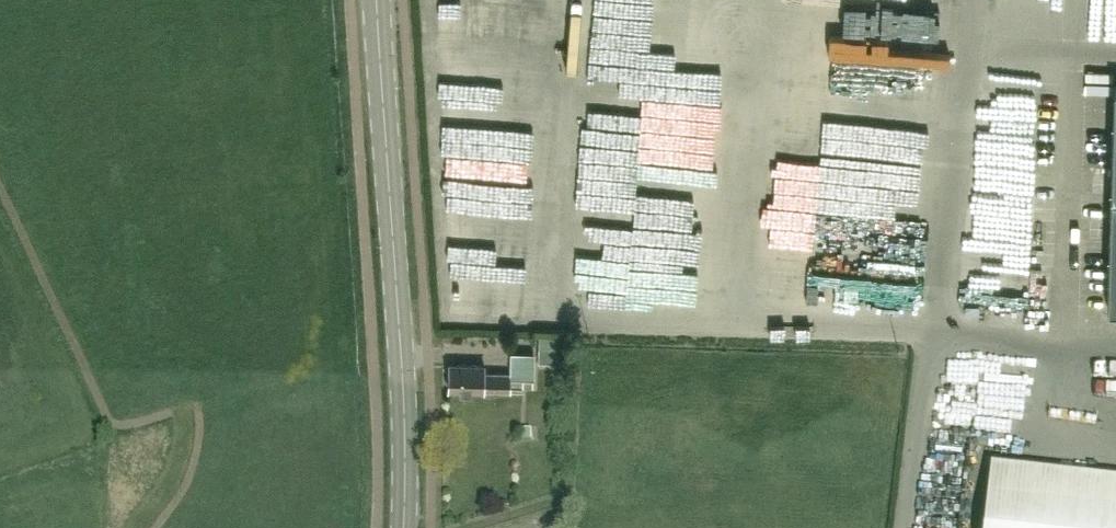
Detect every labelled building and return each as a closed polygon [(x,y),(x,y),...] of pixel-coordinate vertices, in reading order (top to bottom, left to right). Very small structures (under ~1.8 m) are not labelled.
[(935,51),(855,46),(855,36),(832,34),(832,41),(789,38),(788,65),(934,74),(935,51)] [(1030,184),(1034,78),(982,75),(980,116),(999,117),(998,135),(982,134),(980,178),(971,178),(970,204),(1030,206),(1031,184),(1030,184)] [(1115,86),(1108,307),(1115,308),(1115,86)] [(659,111),(658,93),(632,95),(633,113),(659,111)] [(819,136),(821,150),(843,148),(842,142),(832,142),(831,135),(819,136)] [(774,184),(812,183),(810,152),(773,154),(774,184)] [(817,160),(814,200),(845,202),(843,219),(893,222),(894,207),(919,208),(921,179),(891,177),(892,160),(874,159),(872,177),(850,176),(851,162),(817,160)] [(664,213),(665,197),(627,196),(627,212),(664,213)] [(990,226),(1032,224),(1031,213),(990,215),(990,226)] [(663,219),(644,221),(645,238),(664,236),(663,219)] [(667,228),(670,254),(709,250),(706,224),(667,228)] [(1031,287),(1032,275),(982,269),(979,290),(995,292),(992,317),(1029,322),(1032,295),(1021,294),(1022,286),(1031,287)] [(888,304),(888,276),(811,275),(811,303),(888,304)] [(693,304),(694,278),(647,276),(646,302),(693,304)] [(1104,322),(1092,324),(1095,345),(1107,343),(1104,322)] [(539,336),(539,361),(556,362),(555,371),(560,371),(561,362),(561,337),(539,336)] [(449,390),(510,391),(510,379),(535,379),(535,353),(511,352),(510,373),(485,373),(485,364),(450,364),(449,390)] [(971,455),(972,445),(1089,453),(1092,404),(997,398),(996,407),(968,405),(967,412),(935,409),(932,452),(971,455)] [(520,440),(532,440),(532,428),(520,429),(520,440)] [(992,468),(985,527),(1115,527),(1115,482),(992,468)]
